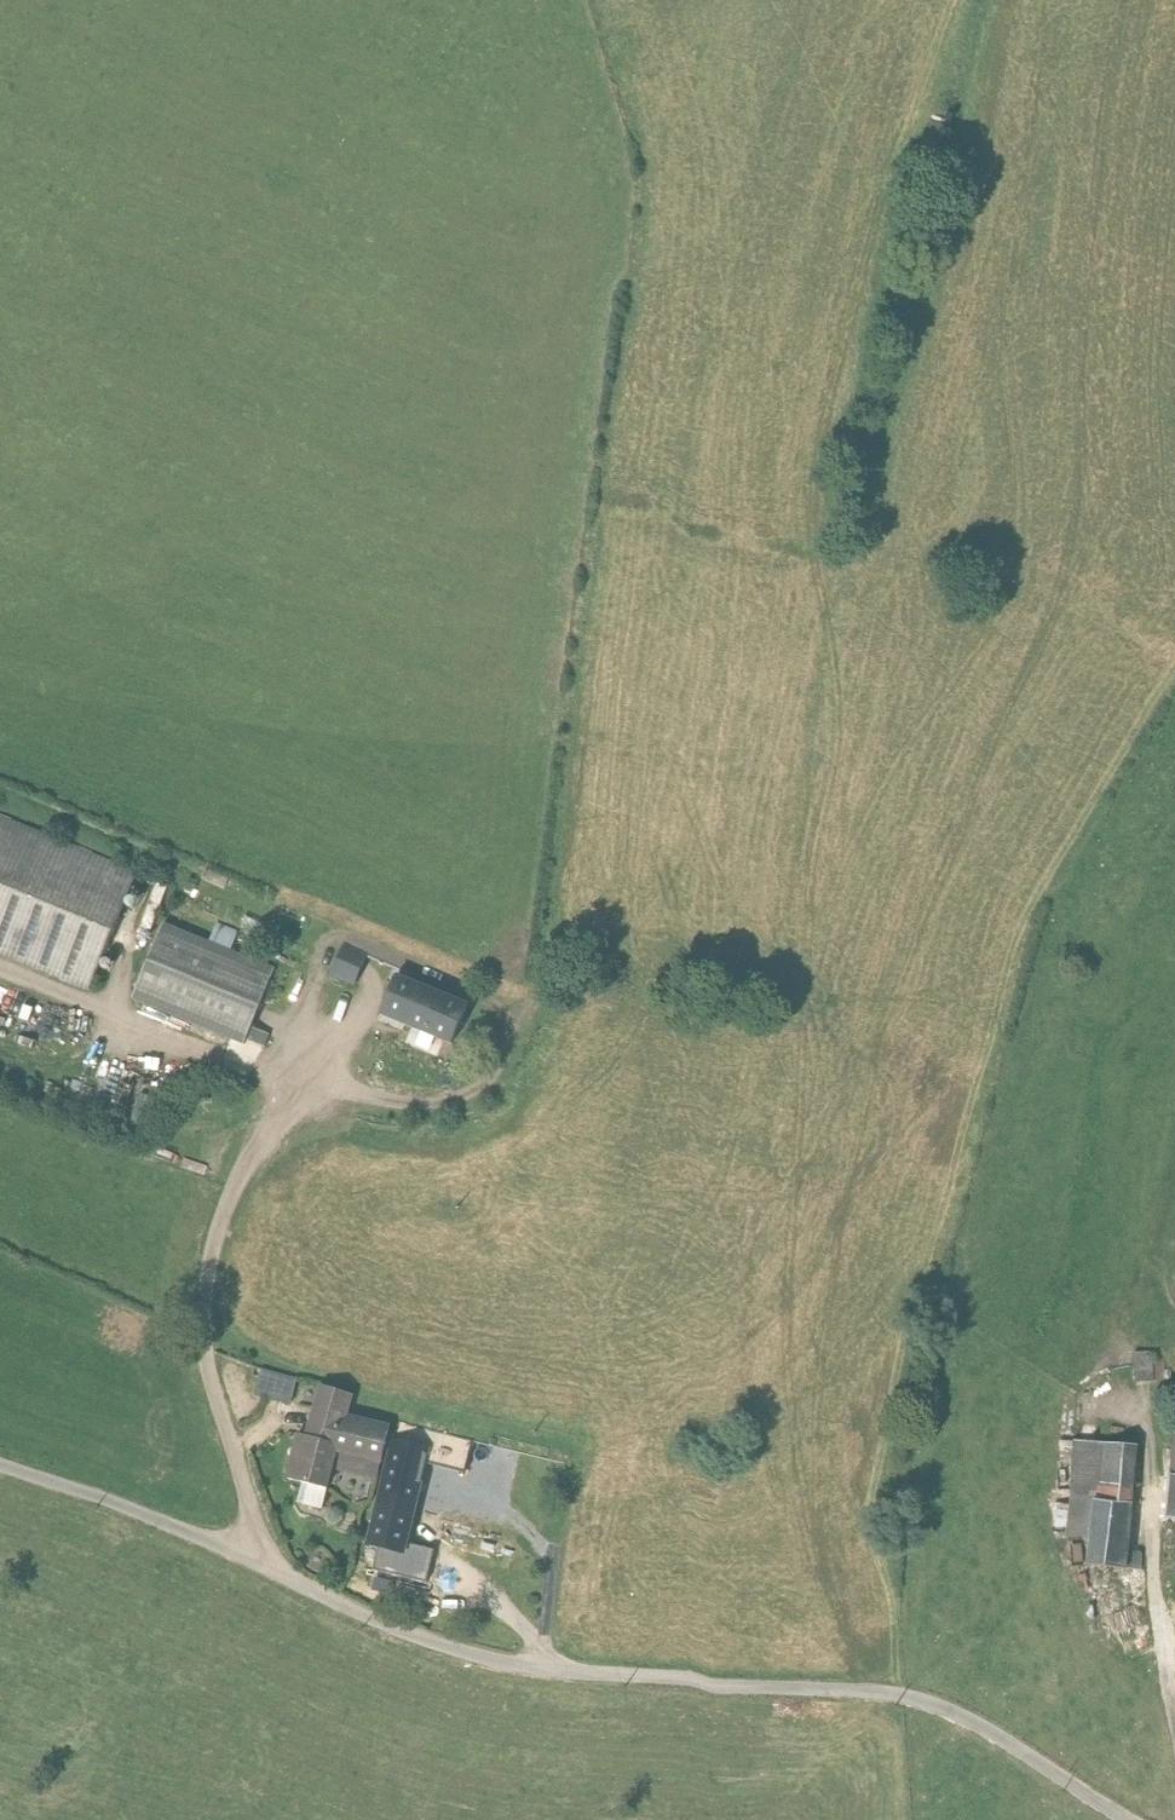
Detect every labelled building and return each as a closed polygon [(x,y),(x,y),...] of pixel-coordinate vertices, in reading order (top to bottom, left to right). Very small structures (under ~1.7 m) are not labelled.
[(0,812),(0,943),(74,973),(117,862),(0,812)] [(260,956),(153,913),(124,984),(232,1027),(260,956)] [(330,927),(317,958),(347,969),(359,940),(330,927)] [(388,961),(372,999),(442,1028),(458,990),(388,961)] [(0,978),(0,1015),(36,1031),(50,1000),(0,978)] [(1144,1326),(1122,1326),(1122,1356),(1154,1355),(1153,1336),(1145,1336),(1144,1326)] [(284,1364),(246,1355),(240,1380),(278,1389),(284,1364)] [(320,1456),(364,1466),(377,1411),(337,1401),(338,1397),(342,1381),(305,1372),(294,1422),(284,1420),(274,1465),(315,1474),(320,1456)] [(422,1417),(385,1407),(354,1530),(392,1539),(415,1447),(422,1417)] [(1164,1409),(1157,1496),(1174,1497),(1174,1410),(1164,1409)] [(1118,1543),(1128,1420),(1061,1415),(1053,1513),(1079,1516),(1077,1540),(1118,1543)] [(422,1417),(415,1447),(451,1456),(459,1426),(422,1417)] [(1123,1526),(1122,1545),(1136,1545),(1137,1527),(1123,1526)]
